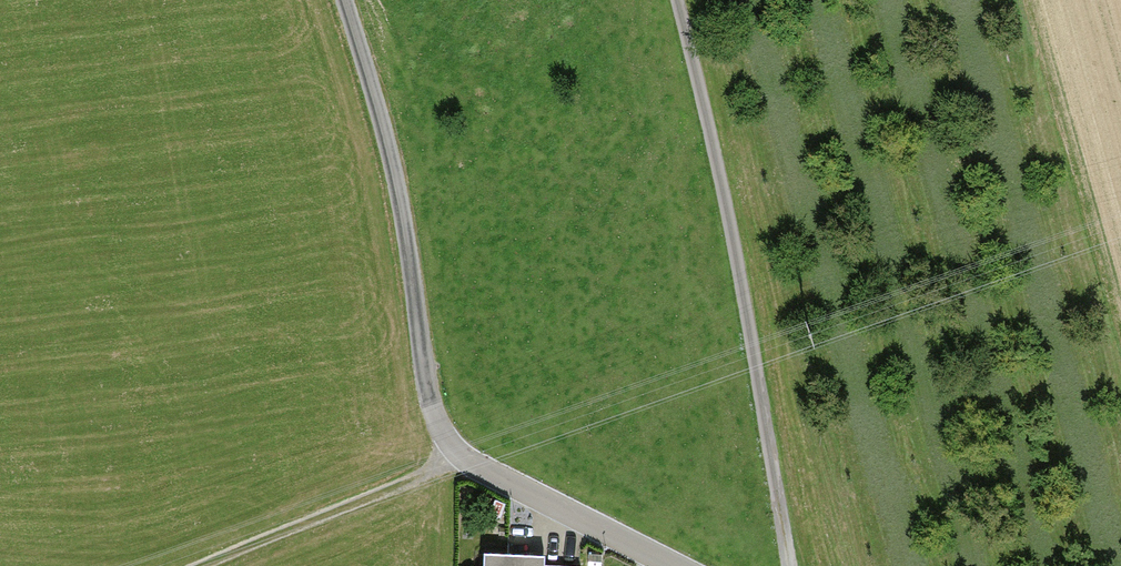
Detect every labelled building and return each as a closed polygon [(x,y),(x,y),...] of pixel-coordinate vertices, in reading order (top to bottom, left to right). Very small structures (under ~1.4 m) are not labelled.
[(481,545),(481,565),(584,565),(584,564),(539,564),(540,546),(481,545)]
